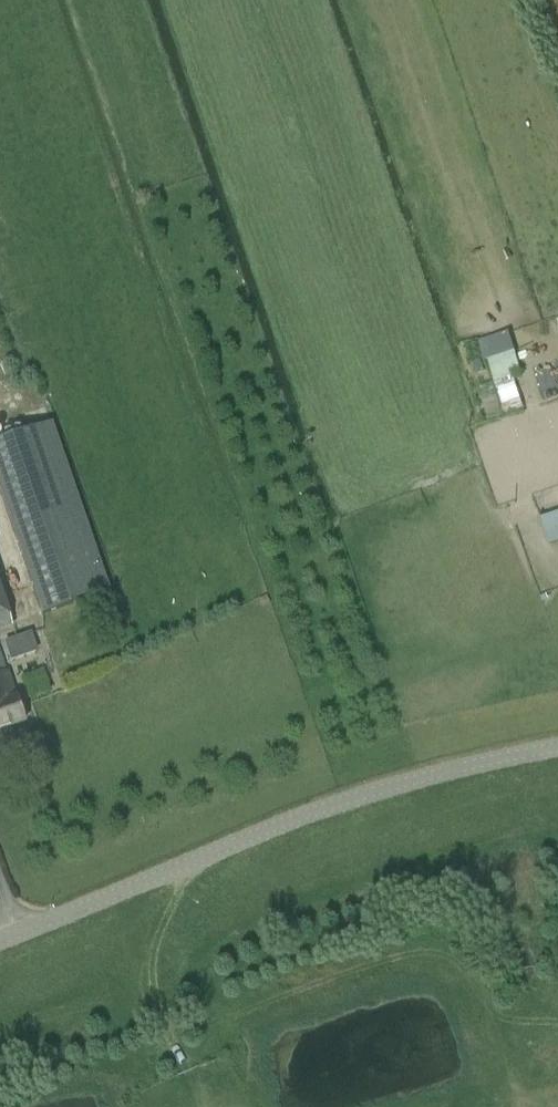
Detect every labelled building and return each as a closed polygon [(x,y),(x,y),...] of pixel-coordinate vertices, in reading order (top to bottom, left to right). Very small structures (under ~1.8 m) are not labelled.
[(511,373),(495,379),(506,413),(522,408),(511,373)] [(0,442),(0,493),(42,615),(109,592),(51,425),(0,442)] [(557,542),(557,514),(542,520),(550,545),(557,542)] [(12,626),(0,591),(0,630),(12,626)] [(23,723),(0,654),(0,731),(23,723)]
